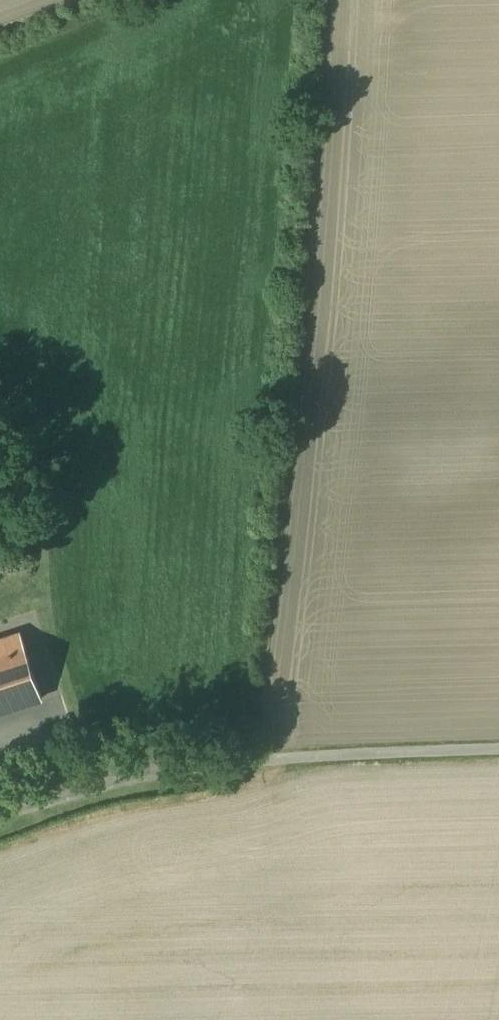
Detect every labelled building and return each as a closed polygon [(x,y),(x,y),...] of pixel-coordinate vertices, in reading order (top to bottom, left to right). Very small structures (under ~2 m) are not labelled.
[(33,700),(10,631),(0,634),(0,711),(33,700)]
